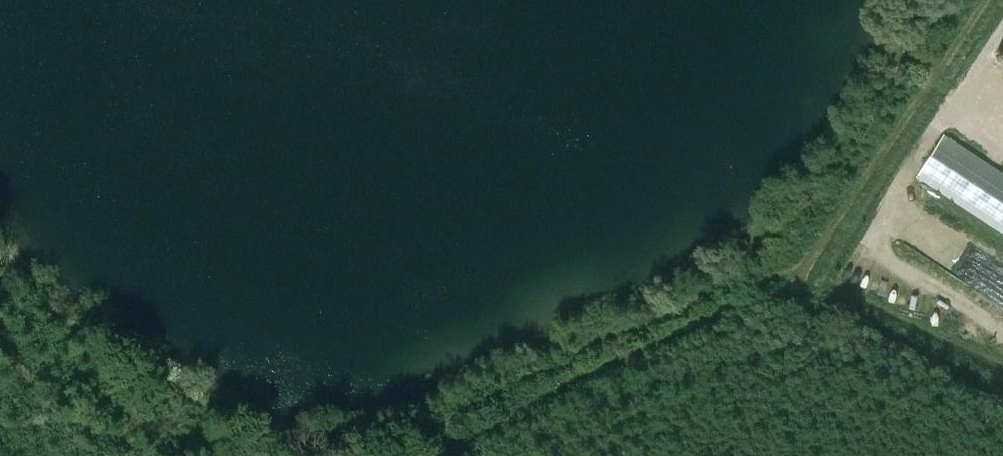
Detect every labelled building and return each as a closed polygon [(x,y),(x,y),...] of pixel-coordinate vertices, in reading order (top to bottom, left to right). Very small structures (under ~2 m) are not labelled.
[(916,178),(1002,234),(1002,173),(944,134),(916,178)] [(934,230),(927,243),(957,261),(948,276),(1002,308),(1002,270),(934,230)]
